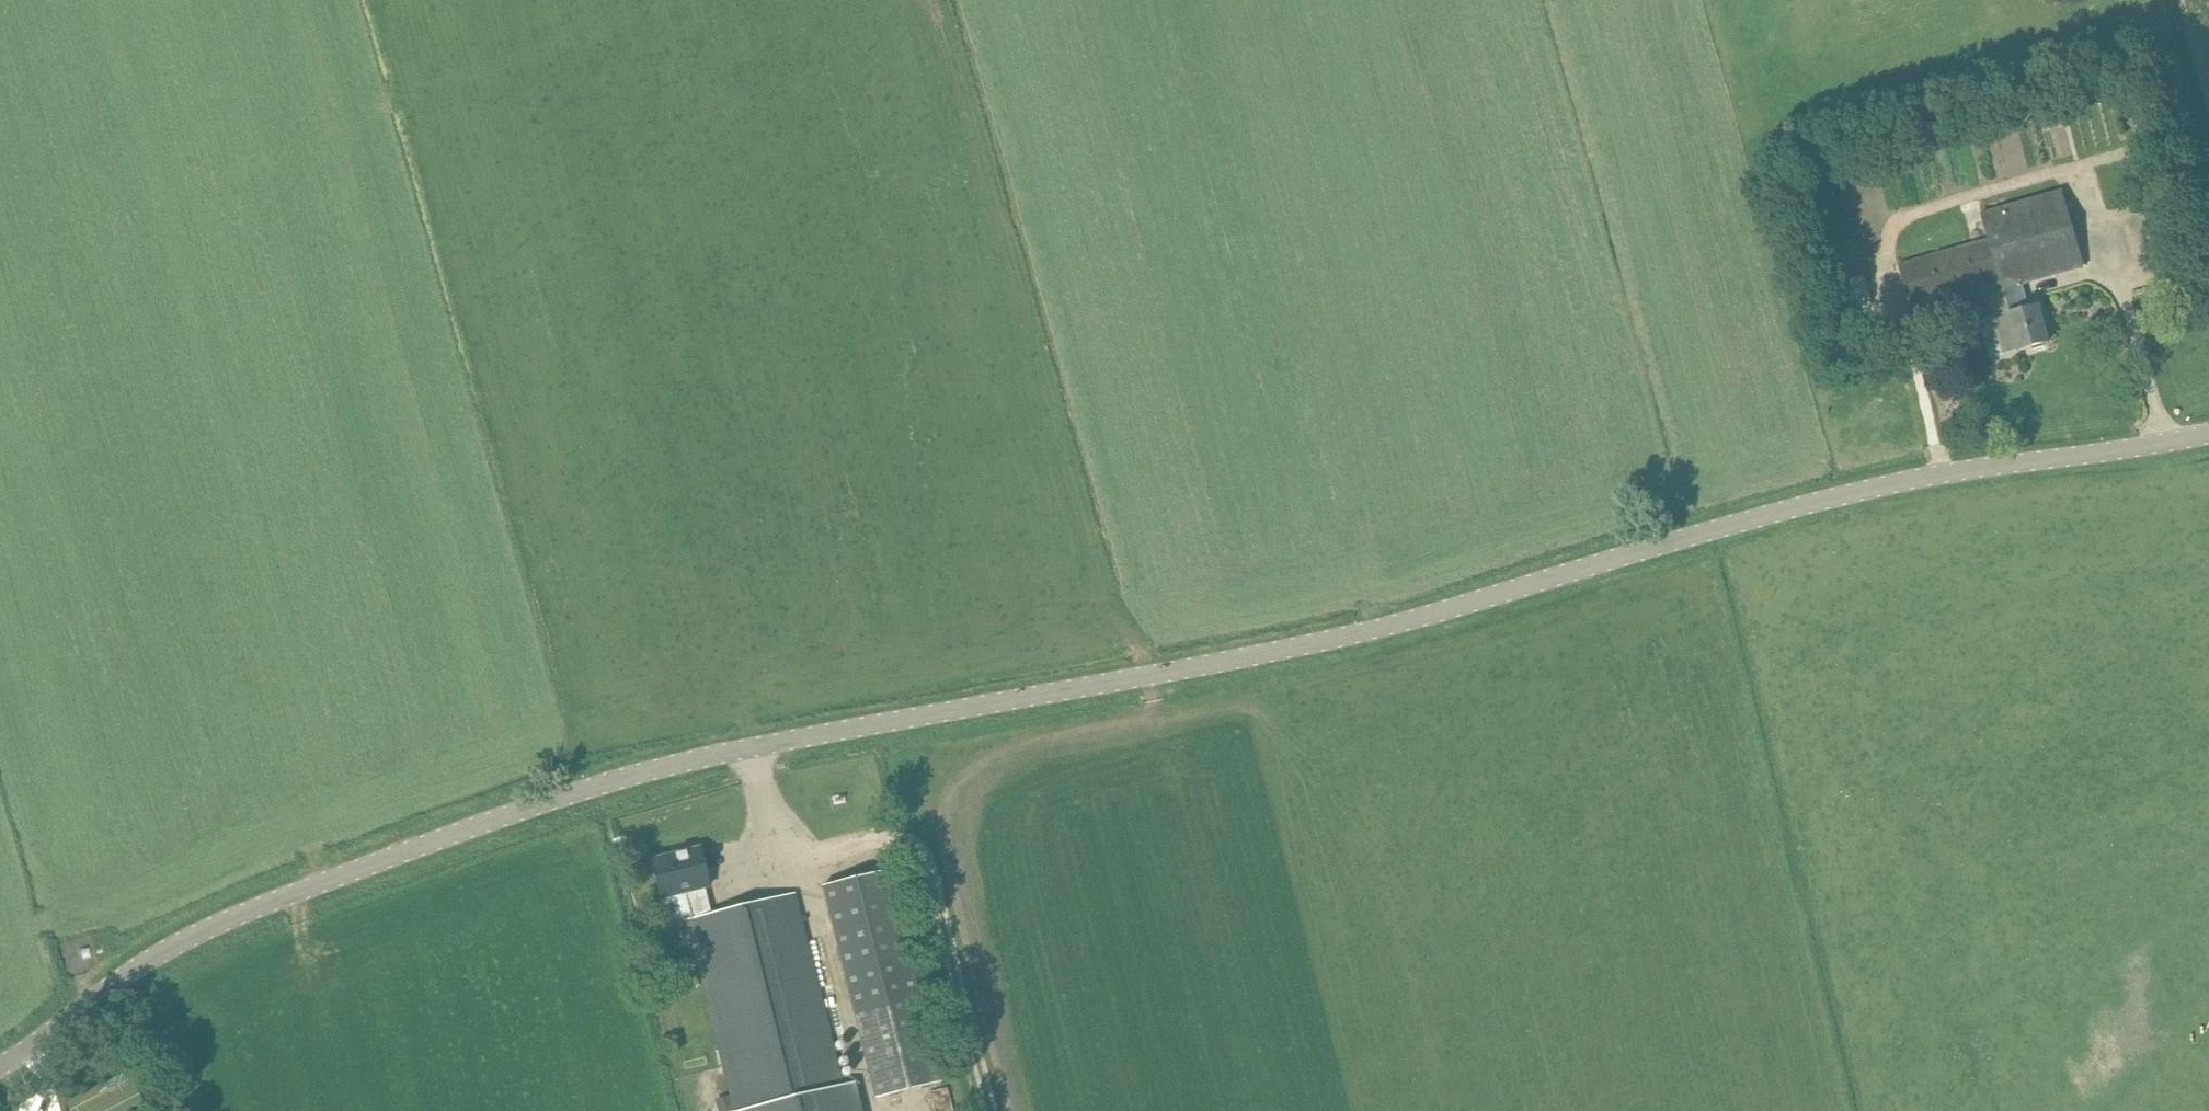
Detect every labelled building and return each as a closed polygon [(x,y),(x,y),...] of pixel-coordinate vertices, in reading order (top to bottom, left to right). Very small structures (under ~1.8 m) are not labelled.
[(2083,266),(2077,245),(2062,190),(1982,213),(1989,239),(1899,264),(1912,309),(2001,283),(2010,315),(2008,315),(2019,351),(2048,342),(2038,307),(2029,309),(2022,284),(2083,266)] [(691,917),(692,919),(712,914),(705,887),(709,886),(700,849),(651,861),(661,898),(666,918),(672,922),(691,917)] [(939,1084),(892,892),(887,871),(823,886),(875,1100),(939,1084)] [(692,919),(688,920),(732,1097),(735,1110),(862,1110),(855,1084),(843,1087),(800,915),(794,893),(712,914),(692,919)] [(98,1110),(103,1110),(113,1106),(103,1086),(89,1093),(98,1110)] [(716,1101),(718,1110),(730,1110),(735,1110),(732,1097),(716,1101)]
